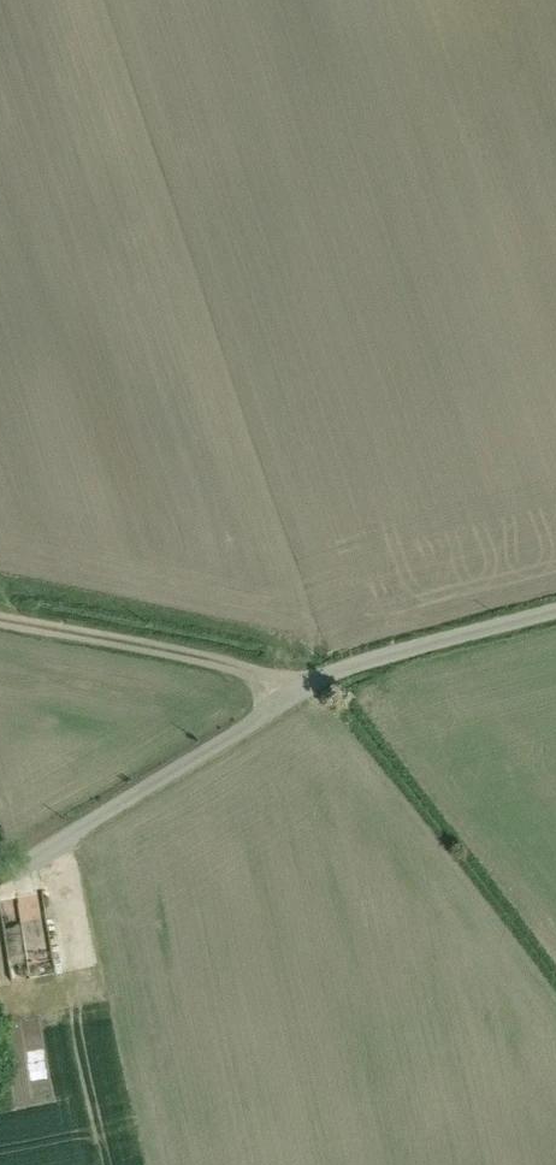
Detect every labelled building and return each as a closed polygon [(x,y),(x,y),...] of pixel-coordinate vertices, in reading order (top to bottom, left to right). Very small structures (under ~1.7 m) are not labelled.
[(11,976),(54,969),(42,891),(0,898),(0,902),(11,976)]
